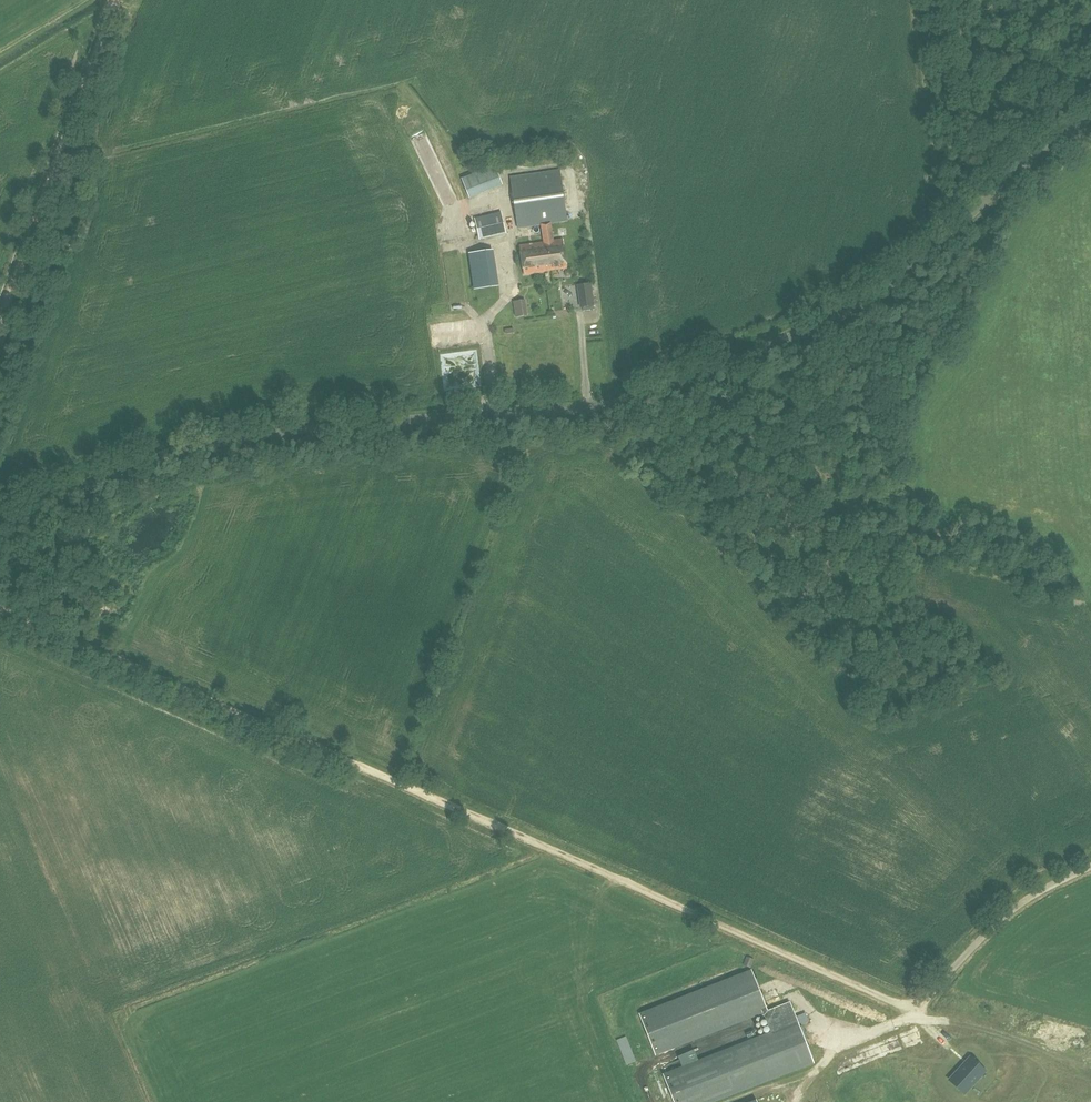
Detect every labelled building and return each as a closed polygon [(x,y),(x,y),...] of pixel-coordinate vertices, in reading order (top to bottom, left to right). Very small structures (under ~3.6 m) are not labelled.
[(469,198),(503,185),(495,165),(461,178),(469,198)] [(560,170),(510,176),(517,227),(540,224),(543,242),(519,245),(523,274),(543,271),(566,268),(562,239),(553,240),(551,223),(566,220),(560,170)] [(480,239),(505,233),(501,212),(475,218),(480,239)] [(499,297),(497,246),(474,247),(476,298),(499,297)] [(595,307),(593,291),(581,293),(583,308),(595,307)] [(525,300),(514,301),(516,317),(527,315),(525,300)] [(768,1011),(752,969),(639,1014),(655,1055),(763,1013),(768,1011)] [(798,1021),(790,1002),(768,1011),(763,1013),(770,1032),(663,1074),(674,1101),(713,1101),(814,1062),(798,1021)] [(969,1056),(948,1078),(963,1092),(984,1069),(969,1056)] [(1068,1094),(1057,1089),(1051,1101),(1064,1101),(1068,1094)]
